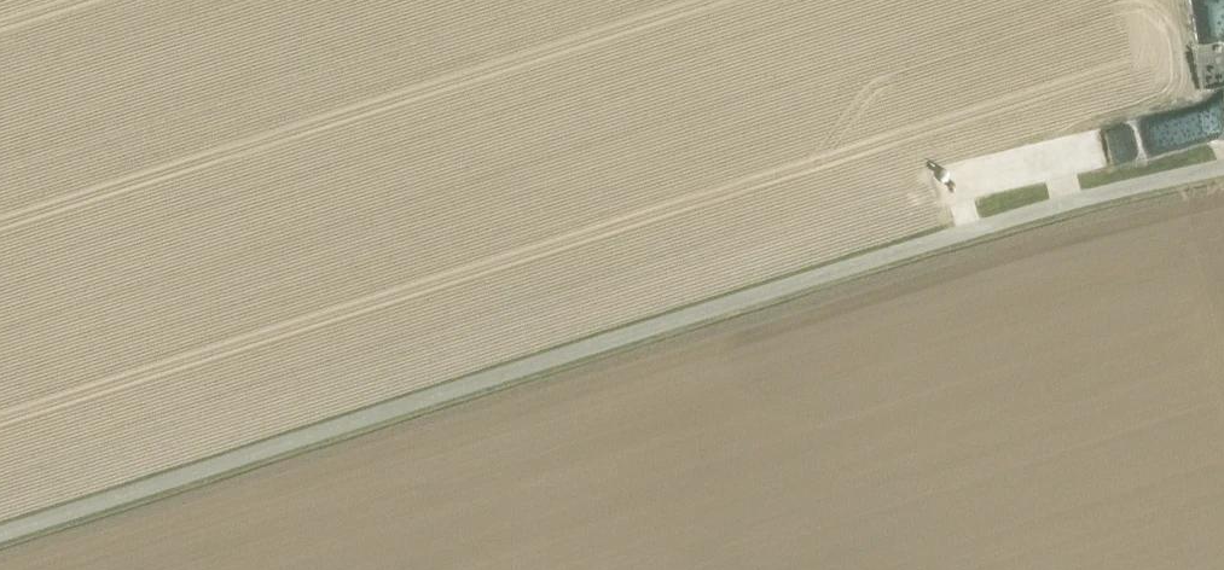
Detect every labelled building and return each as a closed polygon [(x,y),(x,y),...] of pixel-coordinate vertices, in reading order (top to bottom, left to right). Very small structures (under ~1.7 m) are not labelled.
[(1197,44),(1204,89),(1223,85),(1223,39),(1197,44)]
